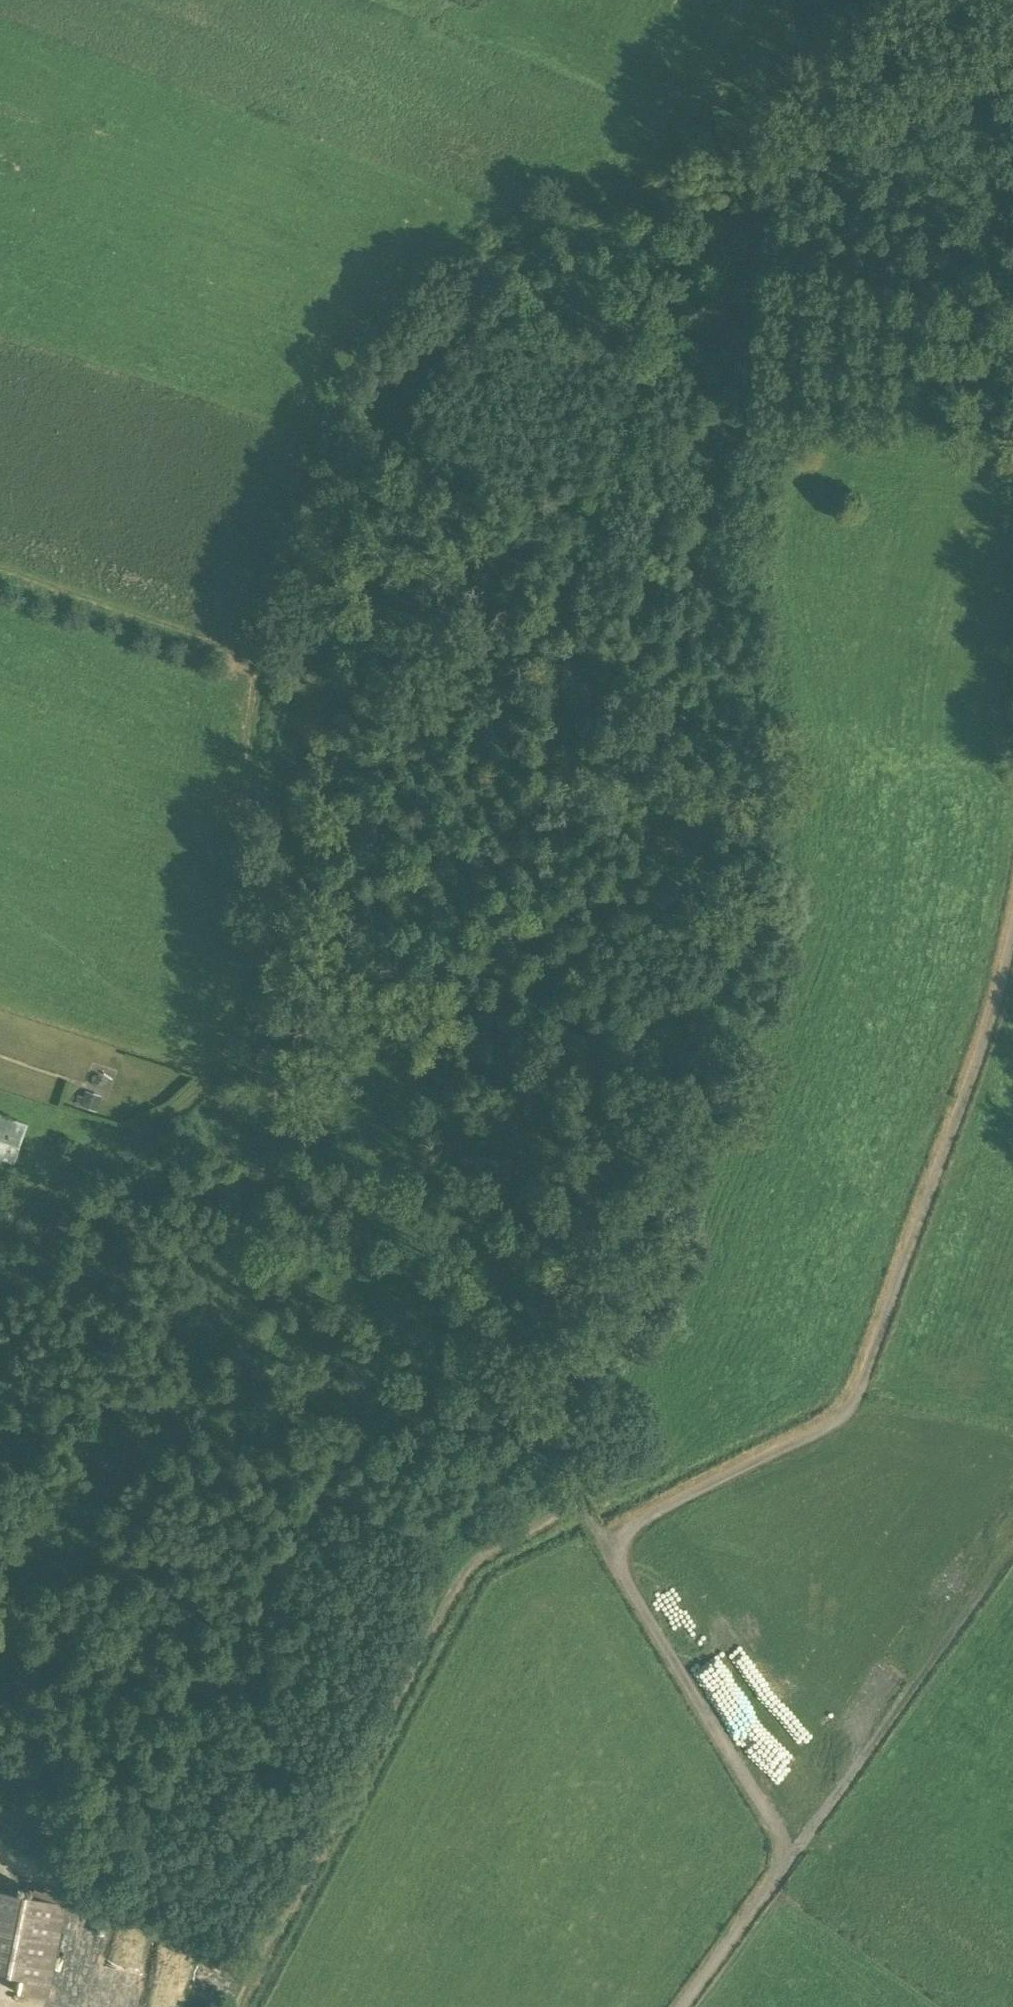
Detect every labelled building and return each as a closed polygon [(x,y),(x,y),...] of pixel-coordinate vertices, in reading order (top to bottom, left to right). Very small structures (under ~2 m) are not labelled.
[(87,1088),(81,1105),(101,1112),(107,1095),(87,1088)] [(13,1163),(26,1124),(0,1116),(0,1158),(13,1163)] [(8,1974),(8,1976),(20,1979),(17,1993),(45,1999),(64,1904),(0,1891),(0,1973),(8,1974)]
